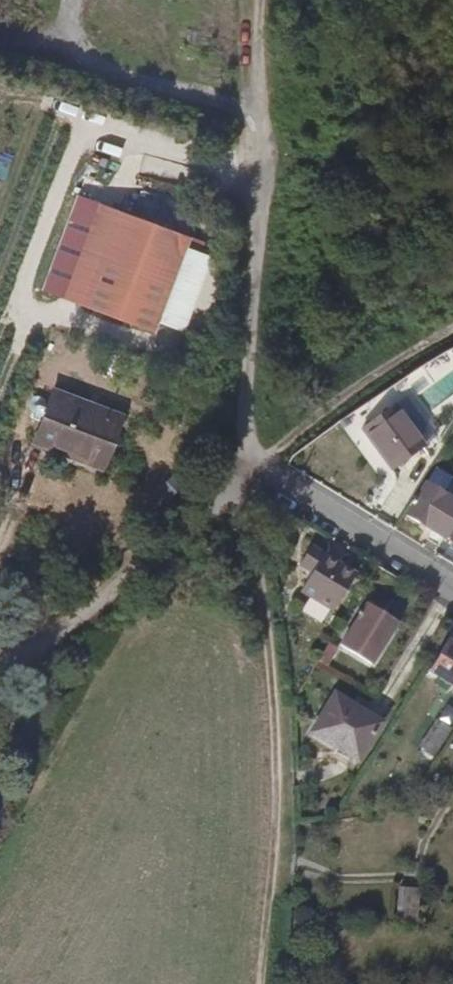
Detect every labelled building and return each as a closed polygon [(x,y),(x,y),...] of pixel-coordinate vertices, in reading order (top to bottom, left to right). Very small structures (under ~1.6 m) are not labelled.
[(86,201),(187,239),(201,208),(98,169),(86,201)] [(45,283),(154,328),(187,239),(86,201),(79,198),(45,283)] [(32,442),(103,473),(118,439),(111,436),(121,411),(55,386),(32,442)] [(397,400),(367,423),(399,465),(429,442),(397,400)] [(446,541),(452,530),(452,493),(447,489),(452,479),(452,470),(440,462),(410,509),(436,525),(431,534),(446,541)] [(361,564),(344,553),(324,582),(341,594),(361,564)] [(369,604),(346,638),(376,659),(399,624),(369,604)] [(430,667),(452,680),(452,639),(449,636),(430,667)] [(339,688),(315,726),(360,754),(384,716),(339,688)] [(436,753),(452,726),(437,717),(421,743),(436,753)] [(397,884),(396,916),(415,917),(416,885),(397,884)]
